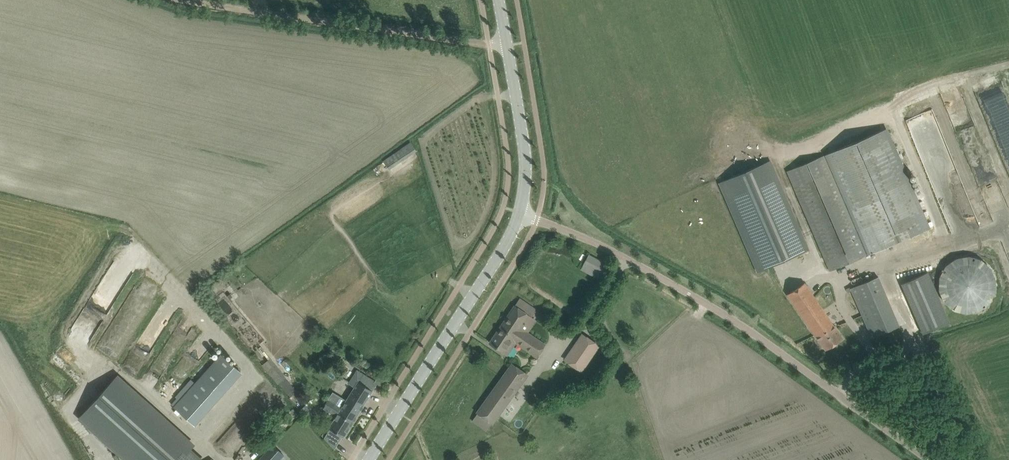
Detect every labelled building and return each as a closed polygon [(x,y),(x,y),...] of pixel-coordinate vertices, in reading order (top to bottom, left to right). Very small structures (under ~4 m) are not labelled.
[(934,113),(913,121),(919,137),(931,132),(935,143),(944,140),(934,113)] [(787,171),(790,178),(830,272),(931,228),(888,128),(787,171)] [(402,147),(384,160),(390,169),(408,156),(402,147)] [(770,161),(721,182),(759,272),(808,251),(770,161)] [(990,217),(976,177),(965,181),(979,221),(990,217)] [(607,277),(612,267),(589,255),(581,270),(600,280),(603,275),(607,277)] [(945,266),(939,277),(939,290),(944,302),(953,310),(966,314),(978,312),(989,304),(995,293),(995,280),(991,268),(981,260),(968,256),(956,259),(945,266)] [(923,333),(949,322),(928,272),(901,283),(923,333)] [(899,326),(894,313),(879,277),(850,288),(871,338),(899,326)] [(826,350),(843,338),(807,285),(808,284),(807,283),(806,283),(805,282),(787,294),(826,350)] [(508,355),(514,345),(510,342),(512,339),(532,352),(540,341),(528,332),(532,326),(527,324),(537,310),(520,298),(490,343),(508,355)] [(94,338),(91,331),(84,334),(82,331),(76,334),(80,344),(94,338)] [(564,359),(582,372),(600,345),(582,333),(564,359)] [(176,396),(170,403),(174,407),(193,424),(240,371),(221,354),(198,380),(196,382),(180,400),(176,396)] [(479,412),(494,423),(528,375),(513,364),(479,412)] [(338,413),(353,422),(377,383),(357,370),(349,383),(354,386),(342,407),(338,413)] [(191,451),(195,447),(117,377),(80,419),(126,459),(201,459),(191,451)] [(336,415),(329,428),(344,437),(353,422),(338,413),(342,407),(328,399),(323,407),(336,415)] [(300,409),(315,427),(320,422),(305,405),(300,409)] [(259,459),(279,459),(284,455),(273,445),(259,459)]
